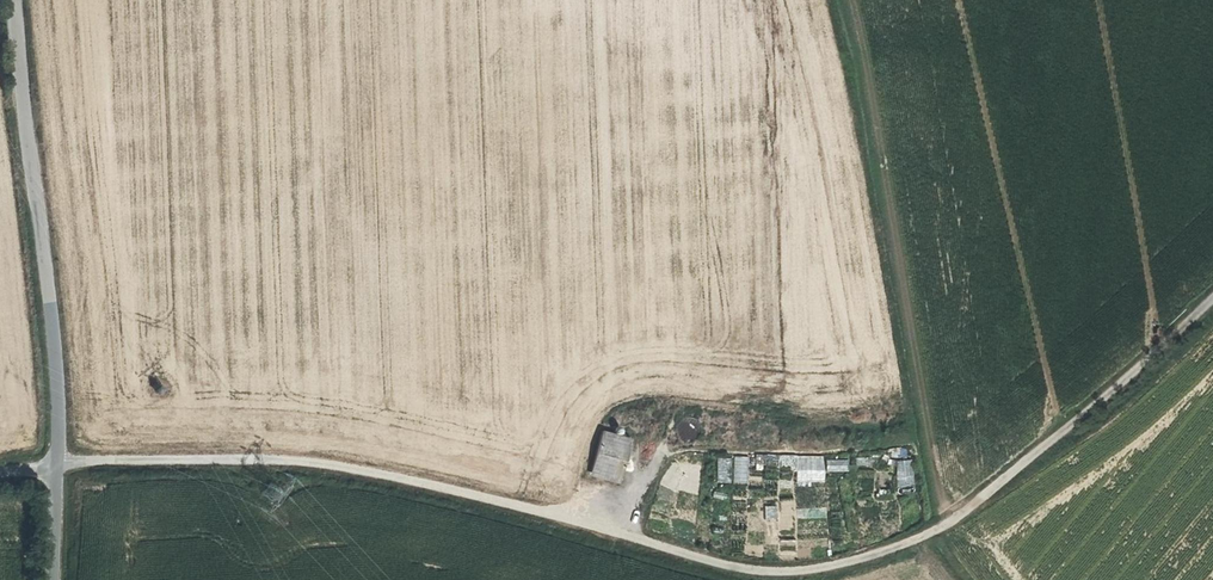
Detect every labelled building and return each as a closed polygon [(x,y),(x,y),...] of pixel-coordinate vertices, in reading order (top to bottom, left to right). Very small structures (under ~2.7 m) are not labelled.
[(600,482),(612,486),(625,443),(597,434),(585,473),(601,478),(600,482)] [(731,483),(731,457),(716,458),(716,483),(731,483)] [(732,457),(733,483),(748,483),(748,457),(732,457)] [(847,471),(847,460),(826,460),(826,471),(847,471)] [(912,460),(895,461),(897,488),(914,487),(912,460)] [(806,471),(807,483),(823,482),(822,470),(806,471)] [(682,481),(675,517),(693,520),(700,485),(682,481)] [(764,506),(764,522),(777,522),(777,506),(764,506)] [(879,514),(860,514),(860,540),(879,540),(879,514)]
